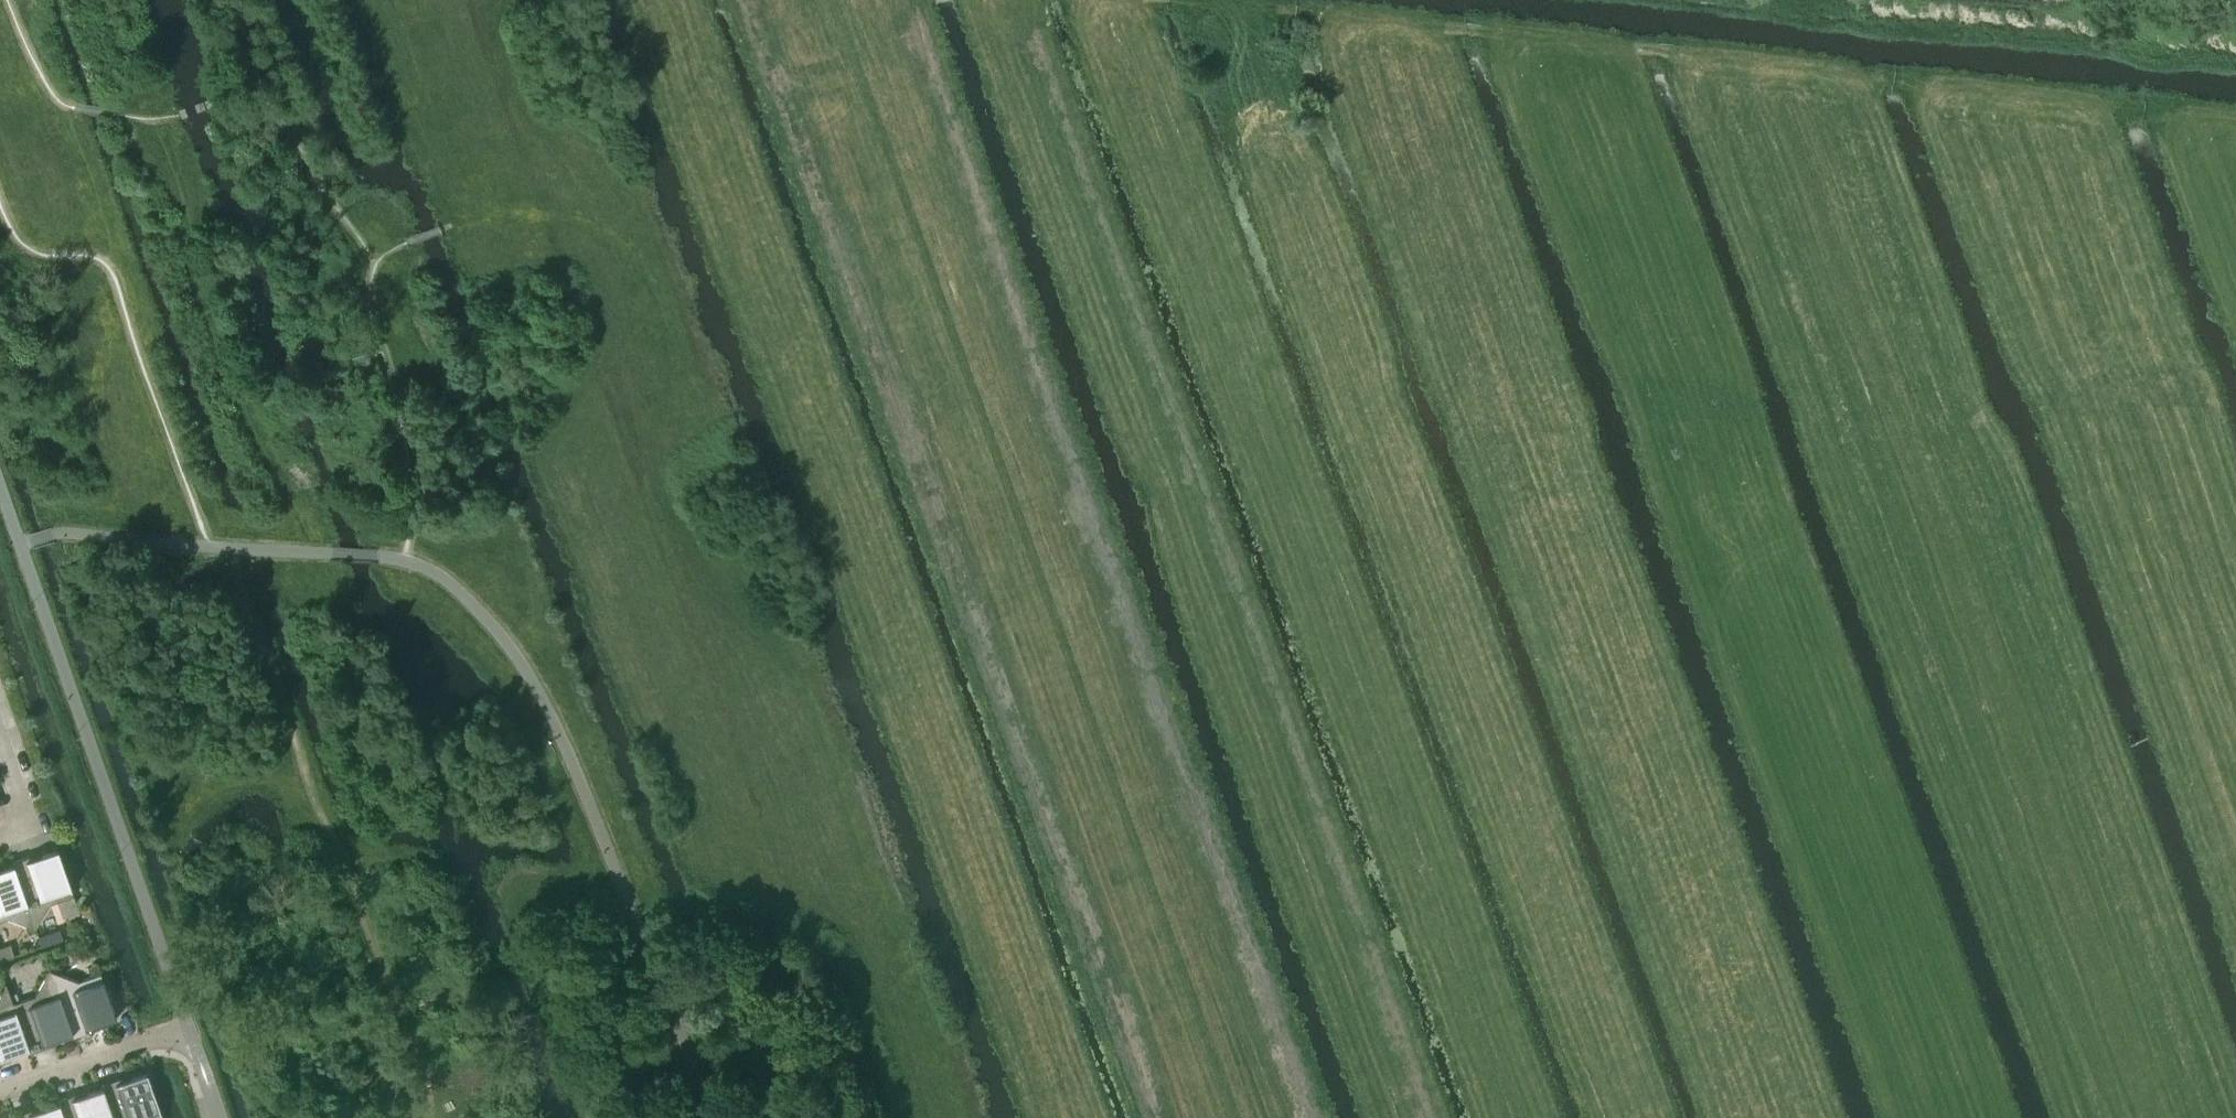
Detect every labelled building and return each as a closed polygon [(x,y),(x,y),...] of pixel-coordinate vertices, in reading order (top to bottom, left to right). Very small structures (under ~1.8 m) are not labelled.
[(12,861),(13,865),(14,864),(36,928),(51,902),(74,895),(58,849),(42,854),(41,858),(31,861),(29,855),(12,861)] [(8,917),(36,928),(14,864),(13,865),(0,869),(0,920),(8,917)] [(38,936),(42,946),(63,938),(60,928),(38,936)] [(15,955),(11,943),(0,947),(0,960),(15,955)] [(6,984),(6,985),(29,1048),(28,1048),(29,1052),(46,1046),(44,1040),(54,1036),(58,1038),(72,1033),(50,969),(35,995),(13,1002),(7,984),(6,984)] [(78,980),(50,969),(72,1033),(73,1036),(90,1030),(88,1024),(98,1021),(101,1023),(117,1017),(101,972),(78,980)] [(3,1061),(1,1055),(10,1052),(14,1053),(28,1048),(29,1048),(6,985),(0,995),(0,1062),(3,1061)] [(102,1087),(103,1087),(114,1117),(163,1117),(147,1071),(132,1077),(130,1080),(120,1084),(118,1078),(101,1084),(102,1087)] [(58,1102),(59,1102),(64,1117),(114,1117),(103,1087),(102,1087),(88,1092),(86,1095),(76,1099),(74,1093),(57,1099),(58,1102)] [(15,1117),(64,1117),(59,1102),(58,1102),(44,1107),(42,1111),(33,1114),(31,1108),(13,1114),(15,1117)]
